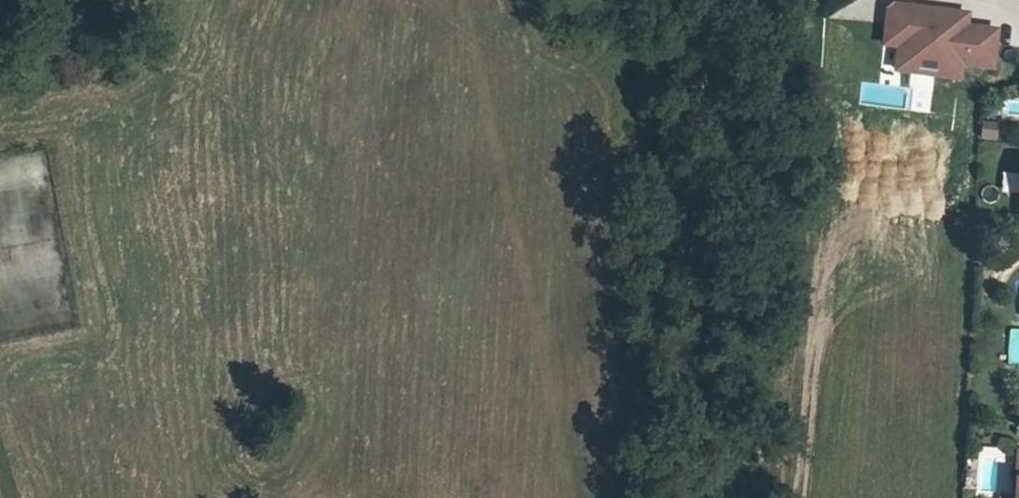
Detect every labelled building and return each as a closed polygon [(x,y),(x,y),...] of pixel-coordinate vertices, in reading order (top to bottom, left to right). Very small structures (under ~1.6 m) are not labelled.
[(894,4),(888,8),(883,46),(897,48),(895,69),(960,76),(962,63),(993,66),(998,28),(966,24),(968,12),(894,4)] [(984,123),(982,138),(996,139),(998,125),(984,123)] [(1000,193),(1014,195),(1017,174),(1003,172),(1000,193)] [(1008,331),(1008,364),(1018,364),(1018,331),(1008,331)]
